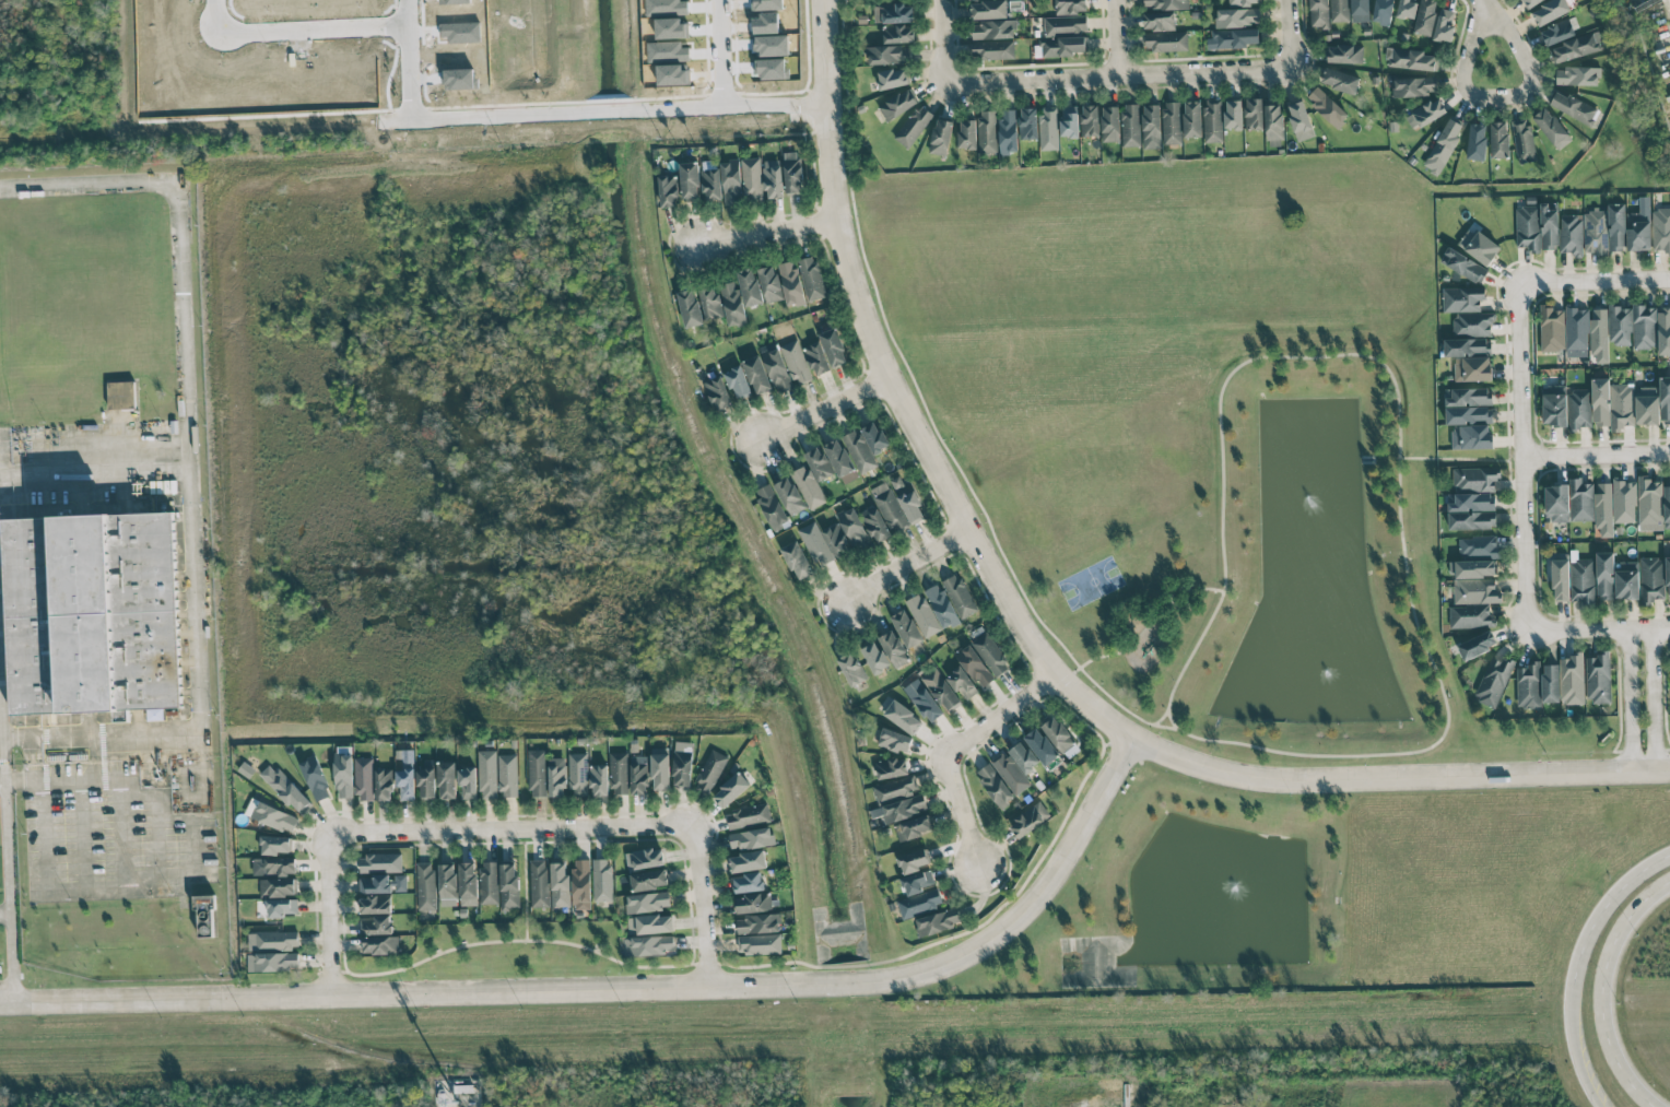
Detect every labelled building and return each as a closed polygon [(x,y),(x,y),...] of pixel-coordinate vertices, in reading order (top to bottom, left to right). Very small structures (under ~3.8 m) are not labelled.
[(1007,0),(971,1),(972,19),(1007,18),(1007,0)] [(1056,14),(1087,13),(1087,0),(1055,0),(1056,14)] [(1188,8),(1187,0),(1142,0),(1142,9),(1188,8)] [(1311,28),(1329,27),(1328,0),(1310,0),(1311,28)] [(1331,22),(1349,21),(1349,0),(1331,0),(1331,22)] [(1351,22),(1369,22),(1368,0),(1350,0),(1351,22)] [(1372,21),(1389,25),(1394,0),(1376,0),(1372,21)] [(1396,15),(1412,20),(1417,0),(1400,0),(1396,15)] [(1430,36),(1439,1),(1434,0),(1421,0),(1413,32),(1430,36)] [(1527,9),(1543,0),(1522,0),(1527,9)] [(1566,0),(1553,0),(1530,9),(1537,26),(1571,12),(1566,0)] [(914,21),(913,4),(874,5),(875,23),(914,21)] [(1259,8),(1216,9),(1216,27),(1260,26),(1259,8)] [(1458,12),(1440,8),(1432,39),(1449,43),(1458,12)] [(1143,13),(1144,31),(1175,30),(1175,12),(1143,13)] [(1044,17),(1045,34),(1088,32),(1087,16),(1044,17)] [(1580,34),(1576,18),(1540,28),(1544,43),(1580,34)] [(1015,21),(972,22),(972,39),(1015,38),(1015,21)] [(884,43),(915,43),(915,26),(884,26),(884,43)] [(1259,43),(1258,29),(1214,30),(1214,49),(1248,48),(1248,43),(1259,43)] [(1564,46),(1551,49),(1555,63),(1603,50),(1598,31),(1562,41),(1564,46)] [(1187,32),(1145,33),(1145,49),(1153,48),(1153,52),(1188,51),(1187,32)] [(1042,58),(1074,56),(1074,52),(1085,52),(1085,37),(1041,38),(1042,58)] [(1014,40),(972,41),(972,60),(1014,59),(1014,40)] [(910,45),(867,47),(868,64),(911,63),(910,45)] [(1363,63),(1363,46),(1326,45),(1326,63),(1363,63)] [(1425,50),(1387,48),(1386,68),(1438,70),(1438,56),(1425,55),(1425,50)] [(905,66),(876,74),(881,91),(909,83),(905,66)] [(1600,86),(1600,68),(1556,66),(1555,84),(1600,86)] [(1320,86),(1356,93),(1360,76),(1324,68),(1320,86)] [(1437,95),(1437,77),(1394,78),(1394,96),(1437,95)] [(1349,115),(1317,86),(1305,99),(1337,128),(1349,115)] [(888,122),(917,103),(908,88),(878,107),(888,122)] [(1547,106),(1591,125),(1598,108),(1554,90),(1547,106)] [(1414,131),(1447,112),(1438,97),(1405,116),(1414,131)] [(1246,129),(1263,129),(1262,98),(1245,99),(1246,129)] [(1221,99),(1204,100),(1205,142),(1223,142),(1221,99)] [(1225,129),(1243,129),(1242,100),(1225,100),(1225,129)] [(1316,135),(1303,100),(1286,106),(1298,142),(1316,135)] [(1184,101),(1185,137),(1202,137),(1201,101),(1184,101)] [(1164,144),(1182,144),(1181,102),(1163,103),(1164,144)] [(1123,147),(1141,146),(1139,104),(1122,105),(1123,147)] [(1160,104),(1142,105),(1143,149),(1161,149),(1160,104)] [(1266,140),(1284,139),(1283,104),(1264,105),(1266,140)] [(908,149),(934,115),(920,105),(894,138),(908,149)] [(1082,137),(1099,136),(1098,105),(1081,106),(1082,137)] [(1078,106),(1061,106),(1062,137),(1079,137),(1078,106)] [(1120,141),(1119,106),(1101,106),(1102,142),(1120,141)] [(1557,151),(1571,141),(1547,106),(1533,116),(1557,151)] [(1041,150),(1058,150),(1058,107),(1040,107),(1041,150)] [(1021,140),(1038,139),(1037,108),(1020,108),(1021,140)] [(998,119),(999,154),(1018,153),(1017,109),(1002,110),(1003,118),(998,119)] [(980,153),(997,153),(996,110),(979,111),(980,153)] [(953,121),(936,118),(929,153),(947,156),(953,121)] [(1463,125),(1450,118),(1422,166),(1439,175),(1460,137),(1457,136),(1463,125)] [(1517,162),(1535,160),(1530,119),(1512,121),(1517,162)] [(960,149),(977,148),(976,120),(958,120),(960,149)] [(1508,122),(1490,122),(1491,158),(1509,158),(1508,122)] [(1485,160),(1486,124),(1469,124),(1468,160),(1485,160)] [(783,152),(784,194),(803,193),(801,152),(783,152)] [(763,198),(761,158),(742,159),(744,199),(763,198)] [(764,161),(765,198),(783,197),(781,160),(764,161)] [(721,162),(723,205),(741,204),(739,161),(721,162)] [(680,163),(680,199),(699,199),(698,162),(680,163)] [(703,169),(703,201),(721,200),(721,169),(703,169)] [(676,197),(680,197),(679,175),(659,176),(660,207),(676,207),(676,197)] [(1651,250),(1650,196),(1639,197),(1639,212),(1627,213),(1628,251),(1651,250)] [(1625,204),(1608,204),(1609,251),(1626,251),(1625,204)] [(1516,206),(1517,249),(1558,248),(1557,210),(1549,210),(1549,205),(1516,206)] [(1669,252),(1669,208),(1653,208),(1653,252),(1669,252)] [(1607,209),(1593,209),(1593,212),(1583,213),(1584,253),(1608,253),(1607,209)] [(1560,255),(1583,254),(1582,215),(1559,215),(1560,255)] [(1457,247),(1490,265),(1501,245),(1467,227),(1457,247)] [(1489,268),(1448,248),(1440,263),(1480,284),(1489,268)] [(798,260),(808,301),(826,297),(815,256),(798,260)] [(805,303),(795,260),(778,264),(788,307),(805,303)] [(775,265),(758,269),(766,304),(783,299),(775,265)] [(755,267),(737,271),(745,307),(763,303),(755,267)] [(739,281),(722,283),(727,327),(744,324),(739,281)] [(717,286),(699,290),(706,319),(724,315),(717,286)] [(1443,312),(1454,312),(1454,335),(1492,335),(1492,312),(1484,312),(1483,287),(1443,288),(1443,312)] [(677,293),(686,328),(703,324),(694,288),(677,293)] [(1564,309),(1553,310),(1553,304),(1539,305),(1541,352),(1565,351),(1564,309)] [(1566,357),(1589,356),(1588,309),(1576,309),(1576,304),(1565,304),(1566,357)] [(1632,348),(1657,348),(1656,306),(1633,306),(1609,306),(1609,344),(1632,344),(1632,348)] [(1669,355),(1669,307),(1658,307),(1658,355),(1669,355)] [(1608,363),(1607,309),(1590,309),(1591,355),(1596,355),(1596,363),(1608,363)] [(831,368),(848,361),(836,327),(818,334),(831,368)] [(1444,340),(1444,355),(1491,354),(1490,338),(1444,340)] [(796,385),(813,379),(797,339),(781,345),(796,385)] [(830,371),(820,341),(804,347),(814,376),(830,371)] [(792,391),(781,348),(764,352),(775,395),(792,391)] [(754,395),(771,390),(761,355),(744,360),(754,395)] [(1454,381),(1491,380),(1490,358),(1454,359),(1454,381)] [(734,398),(751,393),(742,366),(726,371),(734,398)] [(733,406),(721,376),(705,382),(716,413),(733,406)] [(1659,377),(1661,422),(1669,422),(1669,377),(1659,377)] [(1635,425),(1634,384),(1609,384),(1609,379),(1592,379),(1593,426),(1611,426),(1611,432),(1624,432),(1624,425),(1635,425)] [(108,410),(135,409),(134,381),(108,382),(108,410)] [(1566,426),(1567,385),(1543,385),(1543,425),(1566,426)] [(1659,424),(1658,387),(1636,387),(1637,425),(1659,424)] [(1491,388),(1445,389),(1446,406),(1491,405),(1491,388)] [(1590,428),(1590,389),(1569,390),(1570,428),(1590,428)] [(1453,449),(1491,449),(1491,424),(1493,424),(1493,406),(1446,407),(1446,425),(1452,425),(1453,449)] [(860,429),(873,454),(890,446),(876,420),(860,429)] [(860,474),(876,467),(862,430),(845,436),(860,474)] [(855,470),(839,438),(823,446),(839,478),(855,470)] [(806,452),(815,481),(832,476),(822,446),(806,452)] [(810,510),(826,502),(809,465),(793,473),(810,510)] [(1495,492),(1495,479),(1500,479),(1500,468),(1453,468),(1454,492),(1495,492)] [(889,481),(911,525),(926,517),(913,491),(908,493),(899,475),(889,481)] [(773,485),(790,516),(806,507),(789,476),(773,485)] [(1639,523),(1663,522),(1662,481),(1652,482),(1651,476),(1637,476),(1639,523)] [(1593,483),(1582,484),(1582,478),(1569,478),(1570,485),(1545,485),(1546,521),(1594,520),(1593,483)] [(908,525),(888,480),(872,488),(892,533),(908,525)] [(1636,522),(1635,480),(1613,480),(1613,522),(1636,522)] [(773,530),(789,522),(770,483),(754,491),(773,530)] [(1613,537),(1612,483),(1595,483),(1596,528),(1600,528),(1601,537),(1613,537)] [(1449,529),(1496,529),(1495,494),(1448,494),(1449,529)] [(891,538),(879,505),(862,511),(874,544),(891,538)] [(837,514),(855,554),(872,546),(854,506),(837,514)] [(4,518),(11,715),(146,709),(146,720),(163,720),(163,708),(181,707),(175,511),(4,518)] [(832,560),(817,521),(799,528),(814,567),(832,560)] [(833,559),(851,552),(840,523),(822,529),(833,559)] [(1498,536),(1459,537),(1460,556),(1498,555),(1498,536)] [(813,575),(799,540),(782,547),(796,581),(813,575)] [(1613,552),(1596,553),(1597,600),(1615,600),(1613,552)] [(1642,601),(1664,600),(1663,557),(1640,558),(1642,601)] [(1569,600),(1569,559),(1552,559),(1552,600),(1569,600)] [(1594,559),(1571,559),(1572,602),(1594,602),(1594,559)] [(1452,561),(1452,577),(1496,576),(1496,560),(1452,561)] [(1616,599),(1639,598),(1638,561),(1615,562),(1616,599)] [(963,618),(978,610),(957,573),(942,581),(963,618)] [(1455,604),(1498,603),(1497,579),(1454,580),(1455,604)] [(942,630),(959,622),(941,583),(924,590),(942,630)] [(941,630),(922,593),(907,600),(926,638),(941,630)] [(1491,627),(1490,604),(1449,606),(1450,628),(1491,627)] [(890,617),(907,649),(923,640),(906,608),(890,617)] [(879,636),(893,669),(909,662),(895,629),(879,636)] [(1464,660),(1498,645),(1492,630),(1457,645),(1464,660)] [(997,677),(1011,667),(986,632),(972,642),(997,677)] [(873,675),(890,667),(877,641),(861,648),(873,675)] [(981,689),(995,678),(969,643),(955,654),(981,689)] [(849,687),(866,681),(856,652),(839,658),(849,687)] [(1587,654),(1588,703),(1611,703),(1610,654),(1587,654)] [(1496,709),(1515,660),(1504,656),(1502,661),(1491,657),(1474,701),(1496,709)] [(1585,704),(1583,656),(1561,656),(1562,704),(1585,704)] [(1560,702),(1559,664),(1542,665),(1543,702),(1560,702)] [(1517,665),(1517,708),(1540,708),(1541,665),(1517,665)] [(978,692),(961,666),(945,677),(956,692),(960,690),(967,700),(978,692)] [(922,676),(945,713),(960,704),(937,667),(922,676)] [(930,723),(944,713),(917,678),(903,689),(930,723)] [(883,715),(913,735),(924,720),(894,700),(883,715)] [(115,723),(130,722),(129,711),(114,711),(115,723)] [(1081,749),(1055,715),(1041,726),(1067,760),(1081,749)] [(1023,737),(1045,767),(1059,756),(1038,727),(1023,737)] [(878,746),(907,754),(912,736),(883,728),(878,746)] [(1038,765),(1023,739),(1008,748),(1023,774),(1038,765)] [(673,786),(691,786),(692,742),(675,742),(673,786)] [(694,787),(711,794),(728,756),(711,749),(694,787)] [(528,750),(529,797),(547,797),(546,750),(528,750)] [(496,751),(479,751),(480,798),(497,798),(496,751)] [(975,772),(999,808),(1030,787),(1006,751),(975,772)] [(629,753),(612,752),(611,794),(628,795),(629,753)] [(336,798),(353,798),(352,753),(335,753),(336,798)] [(588,753),(570,753),(569,796),(587,796),(588,753)] [(652,754),(652,791),(670,791),(669,754),(652,754)] [(517,797),(517,755),(499,755),(499,798),(517,797)] [(332,795),(315,756),(299,763),(316,802),(332,795)] [(631,795),(648,795),(649,757),(631,756),(631,795)] [(879,780),(910,774),(906,756),(875,763),(879,780)] [(374,758),(356,758),(355,801),(373,801),(374,758)] [(549,797),(566,797),(566,758),(548,758),(549,797)] [(435,798),(434,760),(425,760),(425,770),(416,770),(416,788),(420,788),(421,798),(435,798)] [(455,761),(438,762),(438,799),(456,798),(455,761)] [(250,778),(255,770),(243,762),(238,771),(250,778)] [(310,804),(272,762),(260,774),(298,815),(310,804)] [(590,765),(591,796),(608,796),(608,765),(590,765)] [(459,768),(459,799),(476,798),(476,768),(459,768)] [(393,769),(375,769),(376,801),(394,800),(393,769)] [(400,800),(415,800),(414,769),(396,769),(396,788),(400,788),(400,800)] [(750,784),(739,772),(711,797),(723,809),(750,784)] [(873,787),(878,803),(919,791),(915,775),(873,787)] [(885,824),(928,811),(923,794),(870,810),(873,818),(883,815),(885,824)] [(293,832),(299,816),(250,799),(244,816),(293,832)] [(1009,825),(1020,839),(1051,815),(1039,801),(1009,825)] [(729,829),(771,822),(768,804),(726,811),(729,829)] [(934,831),(928,814),(894,825),(900,842),(934,831)] [(729,834),(731,851),(775,844),(772,827),(729,834)] [(261,853),(291,854),(291,837),(261,836),(261,853)] [(663,848),(625,852),(627,869),(664,866),(663,848)] [(898,857),(903,874),(930,865),(925,849),(898,857)] [(728,856),(731,873),(767,868),(764,851),(728,856)] [(359,871),(402,871),(402,854),(359,854),(359,871)] [(253,875),(296,875),(295,858),(253,858),(253,875)] [(548,859),(530,860),(531,907),(549,907),(548,859)] [(591,910),(590,859),(576,860),(576,868),(571,868),(572,910),(591,910)] [(612,901),(611,859),(593,859),(594,902),(612,901)] [(499,861),(480,862),(481,904),(499,904),(499,861)] [(478,906),(477,862),(459,862),(460,906),(478,906)] [(435,910),(435,863),(417,863),(417,910),(435,910)] [(519,909),(518,863),(500,864),(501,910),(519,909)] [(551,908),(570,908),(571,874),(566,874),(566,863),(552,863),(551,908)] [(457,906),(456,864),(439,864),(439,906),(457,906)] [(632,891),(668,888),(667,869),(630,873),(632,891)] [(922,887),(934,884),(931,870),(902,876),(906,896),(923,892),(922,887)] [(735,894),(766,889),(764,872),(732,876),(735,894)] [(390,893),(390,875),(360,876),(360,893),(390,893)] [(395,892),(407,892),(406,875),(394,875),(395,892)] [(260,897),(296,896),(296,878),(260,879),(260,897)] [(897,901),(903,919),(943,906),(937,888),(897,901)] [(626,895),(627,913),(671,909),(669,891),(626,895)] [(772,912),(771,894),(736,895),(736,913),(772,912)] [(213,895),(194,895),(195,938),(214,937),(213,895)] [(360,914),(391,914),(391,896),(360,896),(360,914)] [(267,899),(267,916),(298,915),(298,899),(267,899)] [(962,925),(957,908),(915,920),(919,936),(962,925)] [(737,916),(738,934),(781,932),(780,914),(737,916)] [(673,915),(628,916),(629,934),(673,933),(673,915)] [(361,934),(391,934),(391,917),(361,917),(361,934)] [(298,932),(248,932),(248,949),(298,949),(298,932)] [(738,955),(782,953),(781,934),(738,936),(738,955)] [(399,953),(398,936),(361,937),(362,954),(399,953)] [(674,936),(624,937),(625,955),(674,954),(674,936)] [(247,971),(298,971),(298,954),(247,953),(247,971)]
